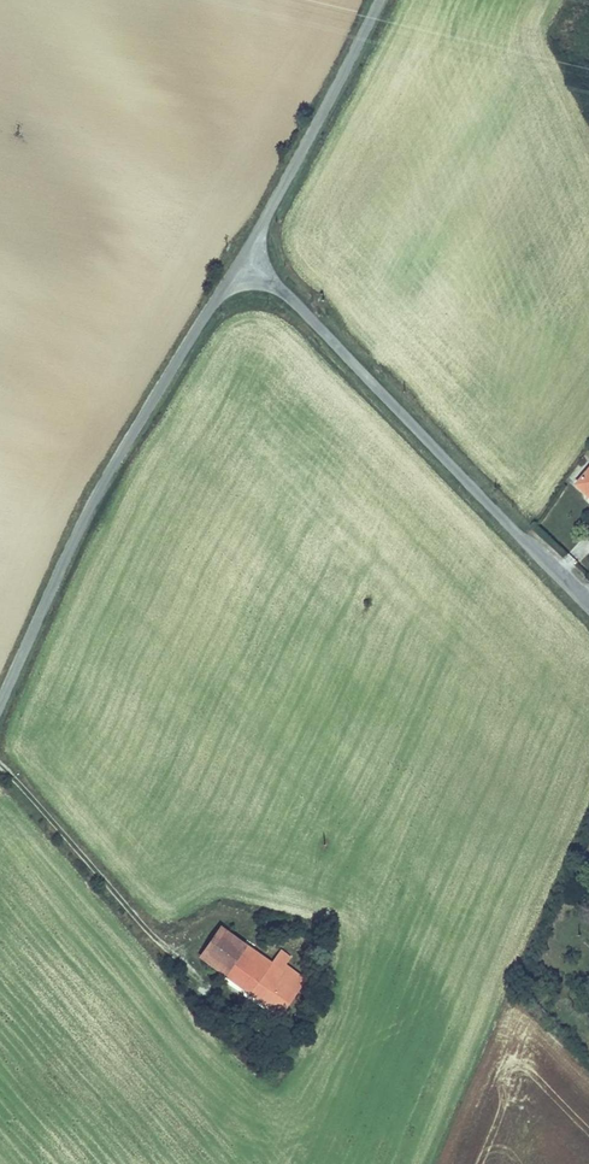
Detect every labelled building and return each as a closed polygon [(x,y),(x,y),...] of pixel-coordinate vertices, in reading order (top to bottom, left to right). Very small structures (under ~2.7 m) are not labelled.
[(588,495),(588,472),(578,484),(588,495)] [(199,957),(219,971),(238,985),(260,955),(221,927),(199,957)] [(299,993),(279,978),(283,973),(260,955),(238,985),(260,1001),(281,1017),(299,993)] [(292,960),(283,973),(279,978),(299,993),(311,1002),(324,984),(292,960)] [(238,985),(219,971),(213,981),(231,994),(238,985)] [(231,994),(253,1010),(260,1001),(238,985),(231,994)] [(293,1026),(311,1002),(299,993),(281,1017),(293,1026)]
